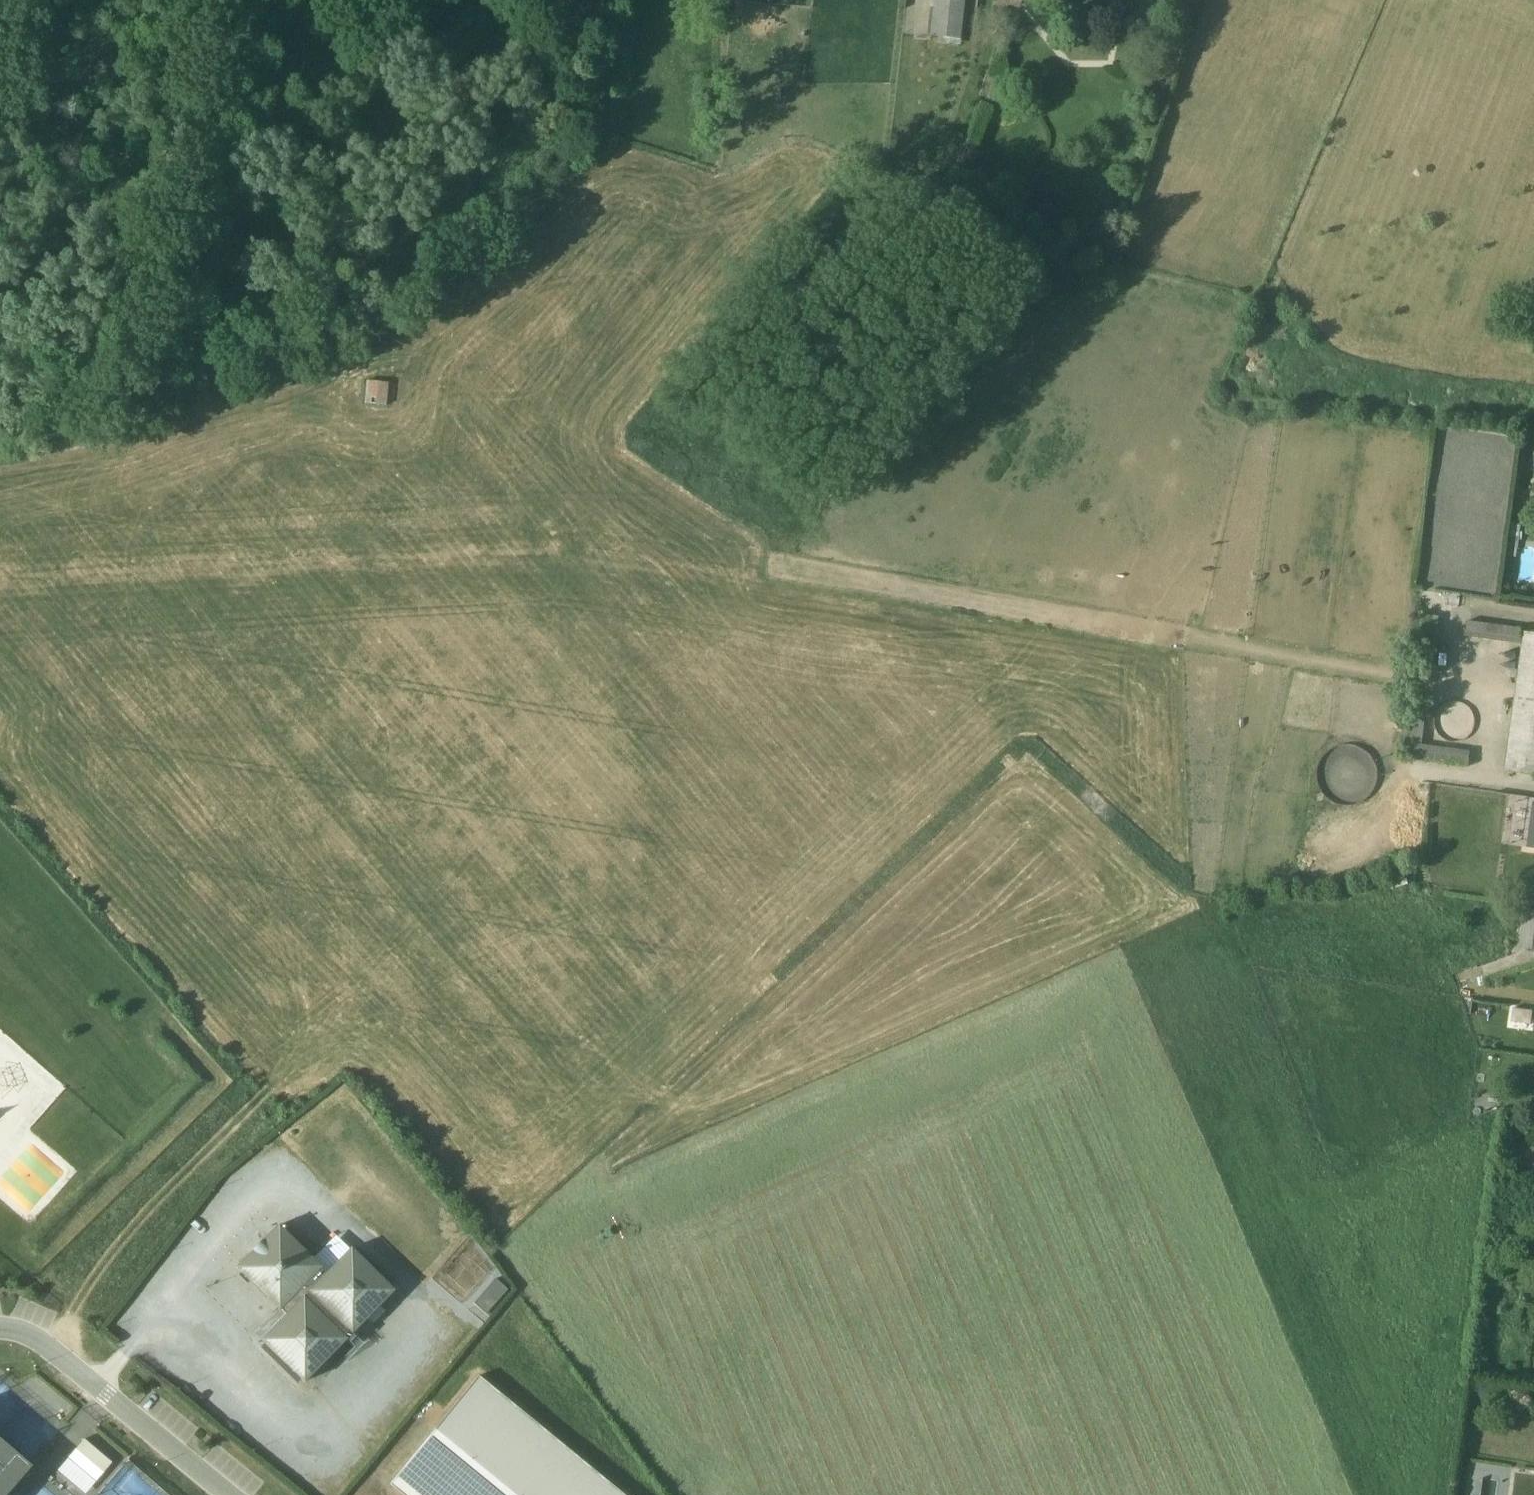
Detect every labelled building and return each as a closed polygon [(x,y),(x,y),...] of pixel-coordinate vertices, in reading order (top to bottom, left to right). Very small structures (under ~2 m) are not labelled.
[(964,41),(965,0),(931,0),(930,39),(964,41)] [(364,403),(387,404),(389,381),(366,379),(364,403)] [(1465,636),(1521,644),(1522,638),(1519,637),(1520,628),(1467,620),(1465,636)] [(1523,632),(1503,771),(1533,775),(1533,633),(1523,632)] [(1523,908),(1518,948),(1533,949),(1533,909),(1523,908)] [(321,1267),(279,1224),(236,1269),(279,1311),(279,1310),(285,1316),(261,1341),(303,1383),(346,1340),(343,1337),(348,1332),(351,1335),(366,1319),(371,1324),(384,1310),(379,1305),(394,1291),(350,1248),(325,1273),(320,1268),(321,1267)] [(478,1377),(389,1485),(401,1494),(622,1494),(478,1377)] [(111,1462),(83,1439),(57,1470),(85,1493),(111,1462)] [(0,1442),(0,1494),(6,1494),(30,1467),(0,1442)]
